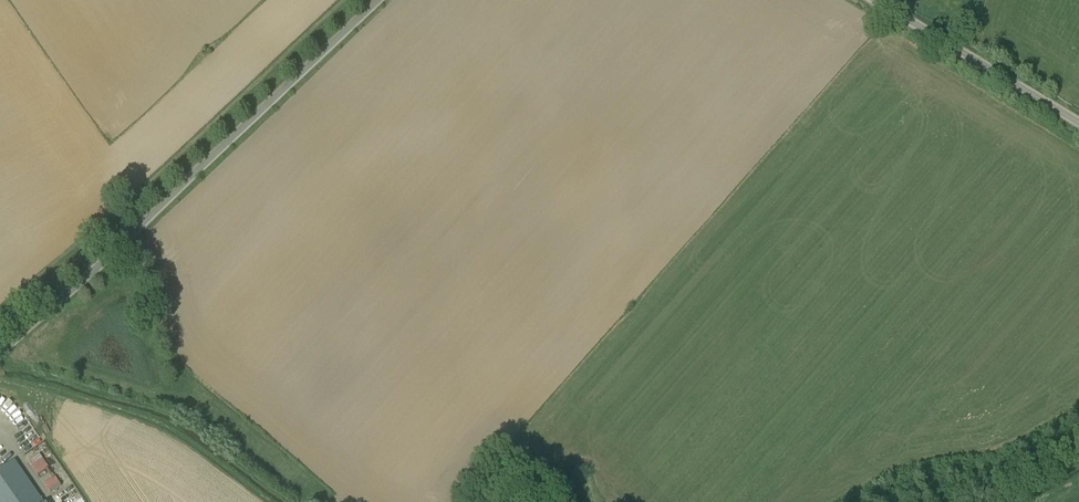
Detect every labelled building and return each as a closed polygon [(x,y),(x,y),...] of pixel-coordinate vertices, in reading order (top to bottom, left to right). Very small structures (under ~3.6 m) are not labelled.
[(38,476),(48,493),(61,487),(43,453),(28,461),(36,477),(38,476)] [(14,461),(0,471),(0,501),(45,501),(16,460),(14,461)]
